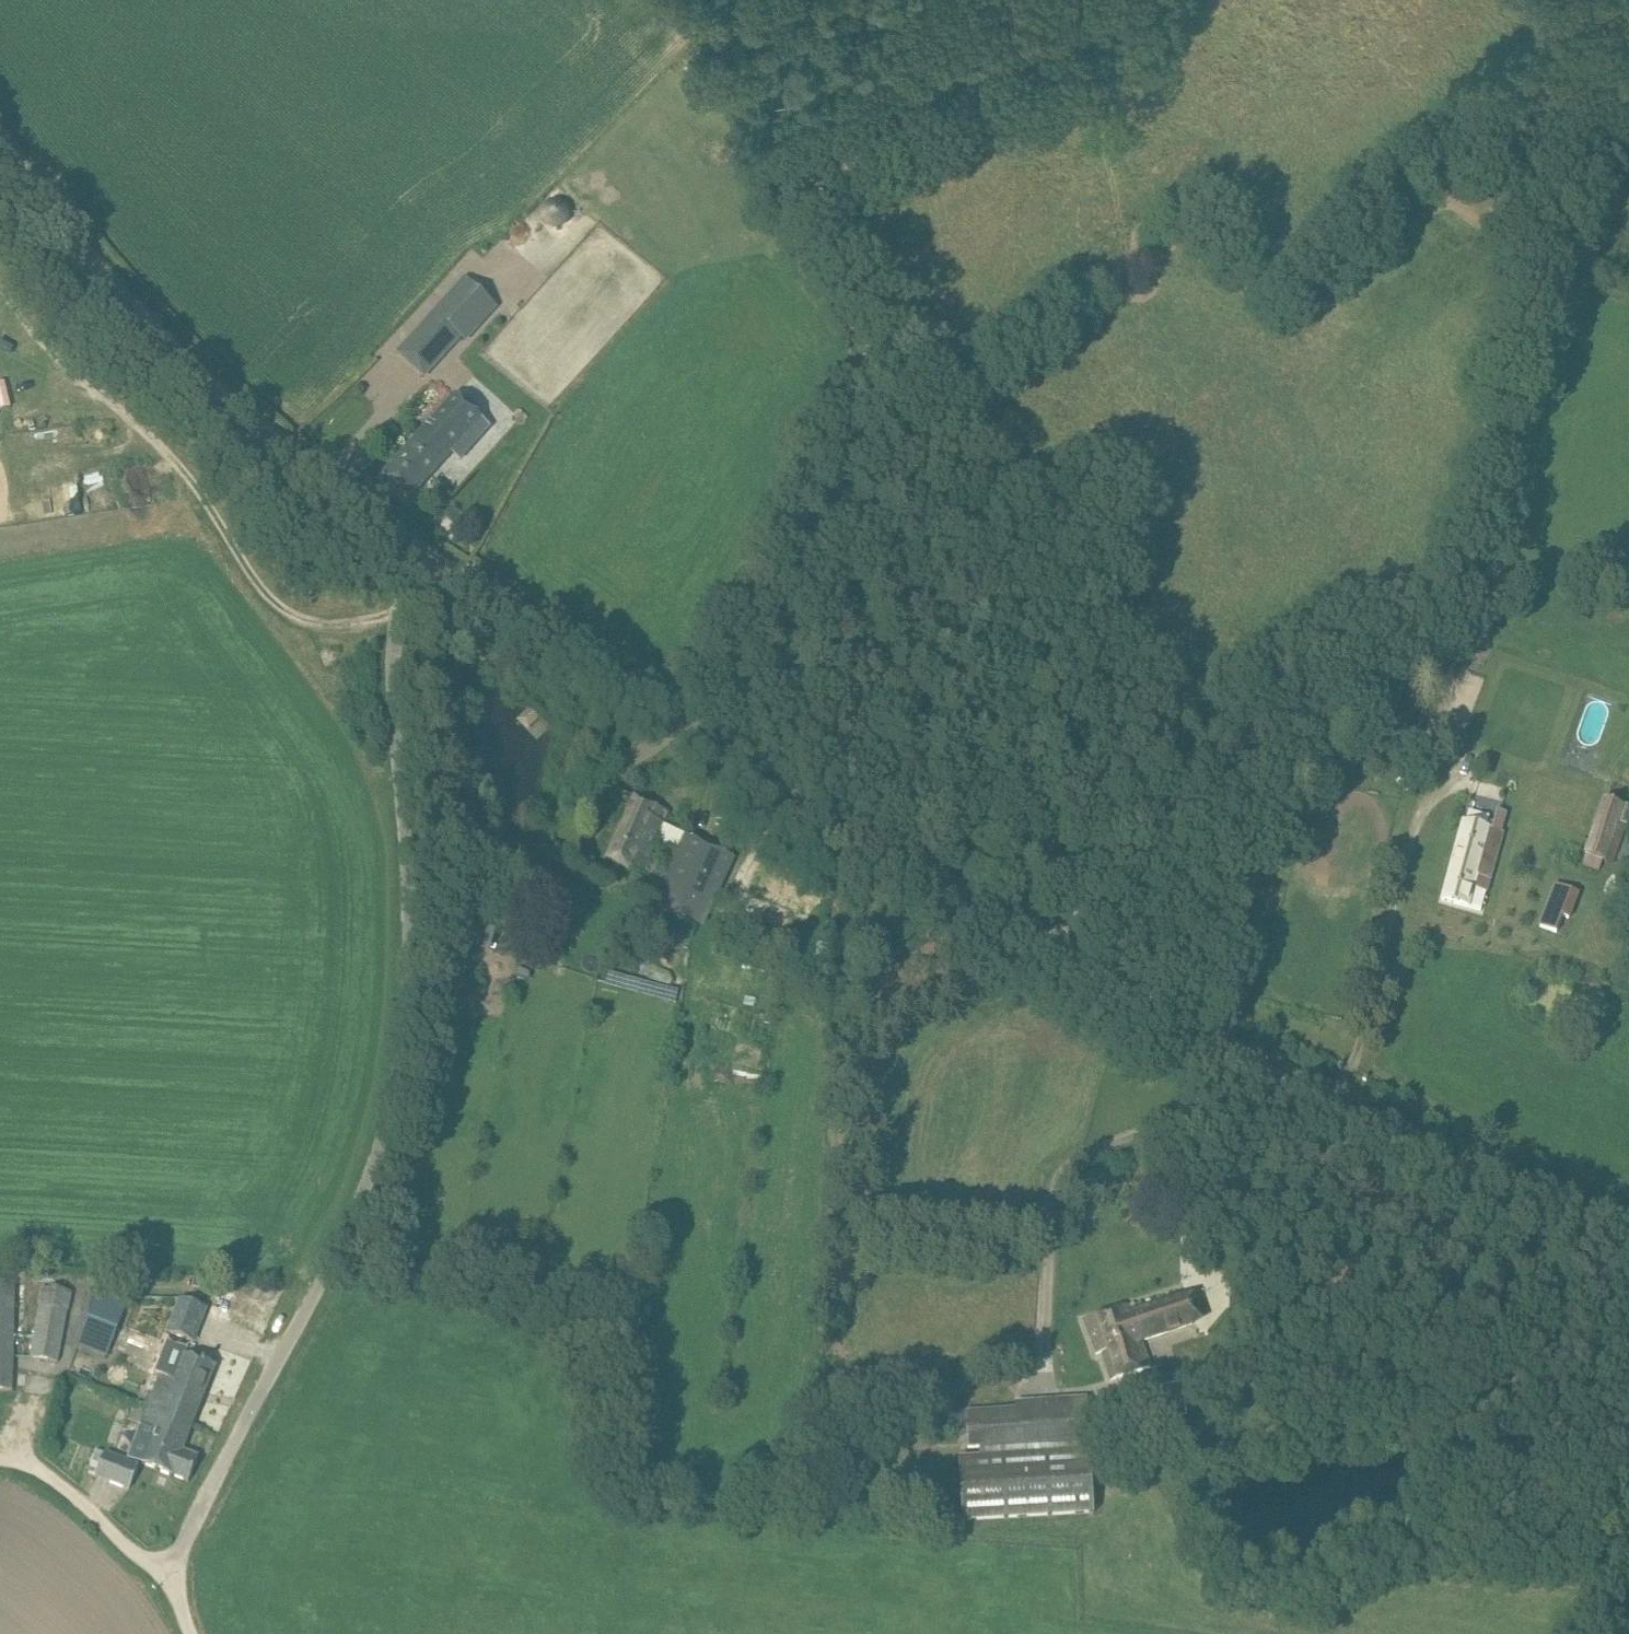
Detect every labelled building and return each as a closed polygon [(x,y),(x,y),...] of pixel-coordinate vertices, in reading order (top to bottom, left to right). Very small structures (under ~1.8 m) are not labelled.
[(497,314),(469,290),(418,348),(446,372),(497,314)] [(482,420),(456,395),(382,477),(409,501),(482,420)] [(628,795),(619,815),(608,840),(606,839),(598,857),(642,878),(657,843),(679,853),(686,836),(664,826),(669,813),(628,795)] [(1623,810),(1601,802),(1582,856),(1604,864),(1623,810)] [(1506,814),(1498,812),(1495,824),(1503,827),(1506,814)] [(1481,911),(1496,859),(1503,833),(1465,823),(1443,901),(1481,911)] [(686,836),(654,906),(699,927),(732,857),(686,836)] [(1569,919),(1578,893),(1556,884),(1540,927),(1556,933),(1563,917),(1569,919)] [(491,952),(502,918),(468,907),(457,942),(491,952)] [(12,1391),(15,1284),(0,1283),(0,1390),(12,1391)] [(44,1288),(41,1307),(32,1358),(58,1362),(70,1292),(44,1288)] [(130,1304),(97,1292),(78,1343),(111,1355),(130,1304)] [(1193,1325),(1191,1318),(1184,1297),(1130,1314),(1128,1306),(1084,1320),(1097,1355),(1102,1353),(1111,1381),(1150,1369),(1141,1342),(1193,1325)] [(207,1313),(183,1303),(171,1333),(195,1343),(207,1313)] [(184,1356),(173,1351),(164,1376),(161,1375),(148,1409),(193,1427),(216,1366),(185,1354),(184,1356)] [(1016,1409),(966,1412),(968,1449),(980,1448),(981,1458),(960,1459),(963,1523),(1090,1515),(1086,1399),(1016,1404),(1016,1409)] [(193,1427),(148,1409),(141,1425),(156,1431),(143,1465),(189,1483),(199,1458),(183,1452),(193,1427)] [(138,1466),(105,1454),(97,1477),(130,1490),(138,1466)]
